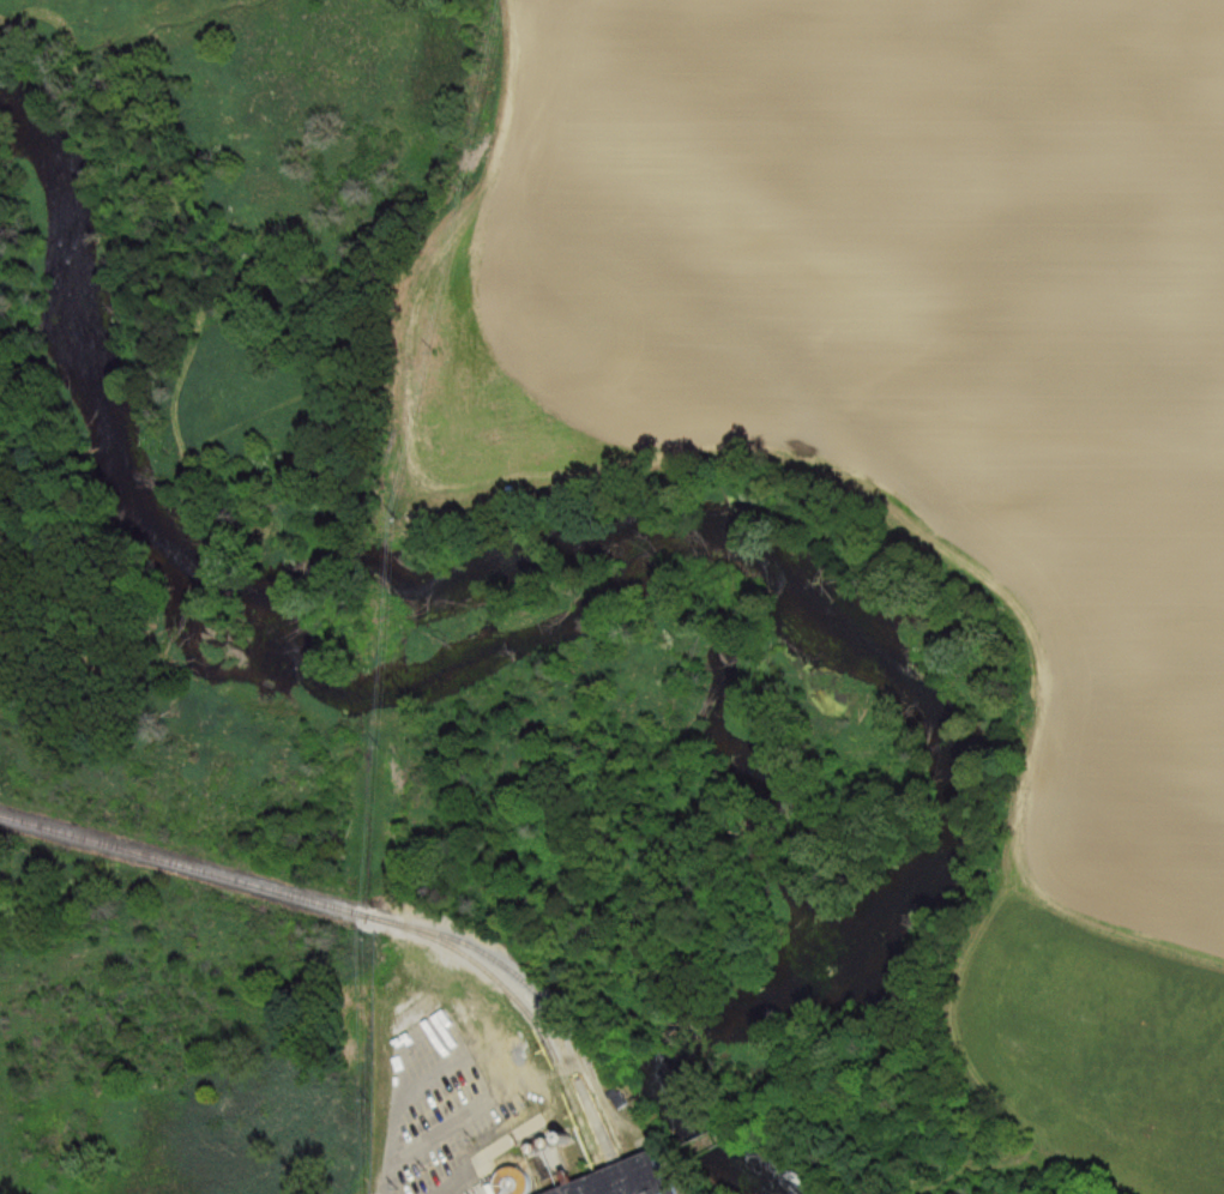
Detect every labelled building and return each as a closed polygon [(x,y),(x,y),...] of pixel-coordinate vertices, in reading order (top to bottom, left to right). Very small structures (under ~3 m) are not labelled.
[(654,1160),(547,1193),(665,1193),(654,1160)]
